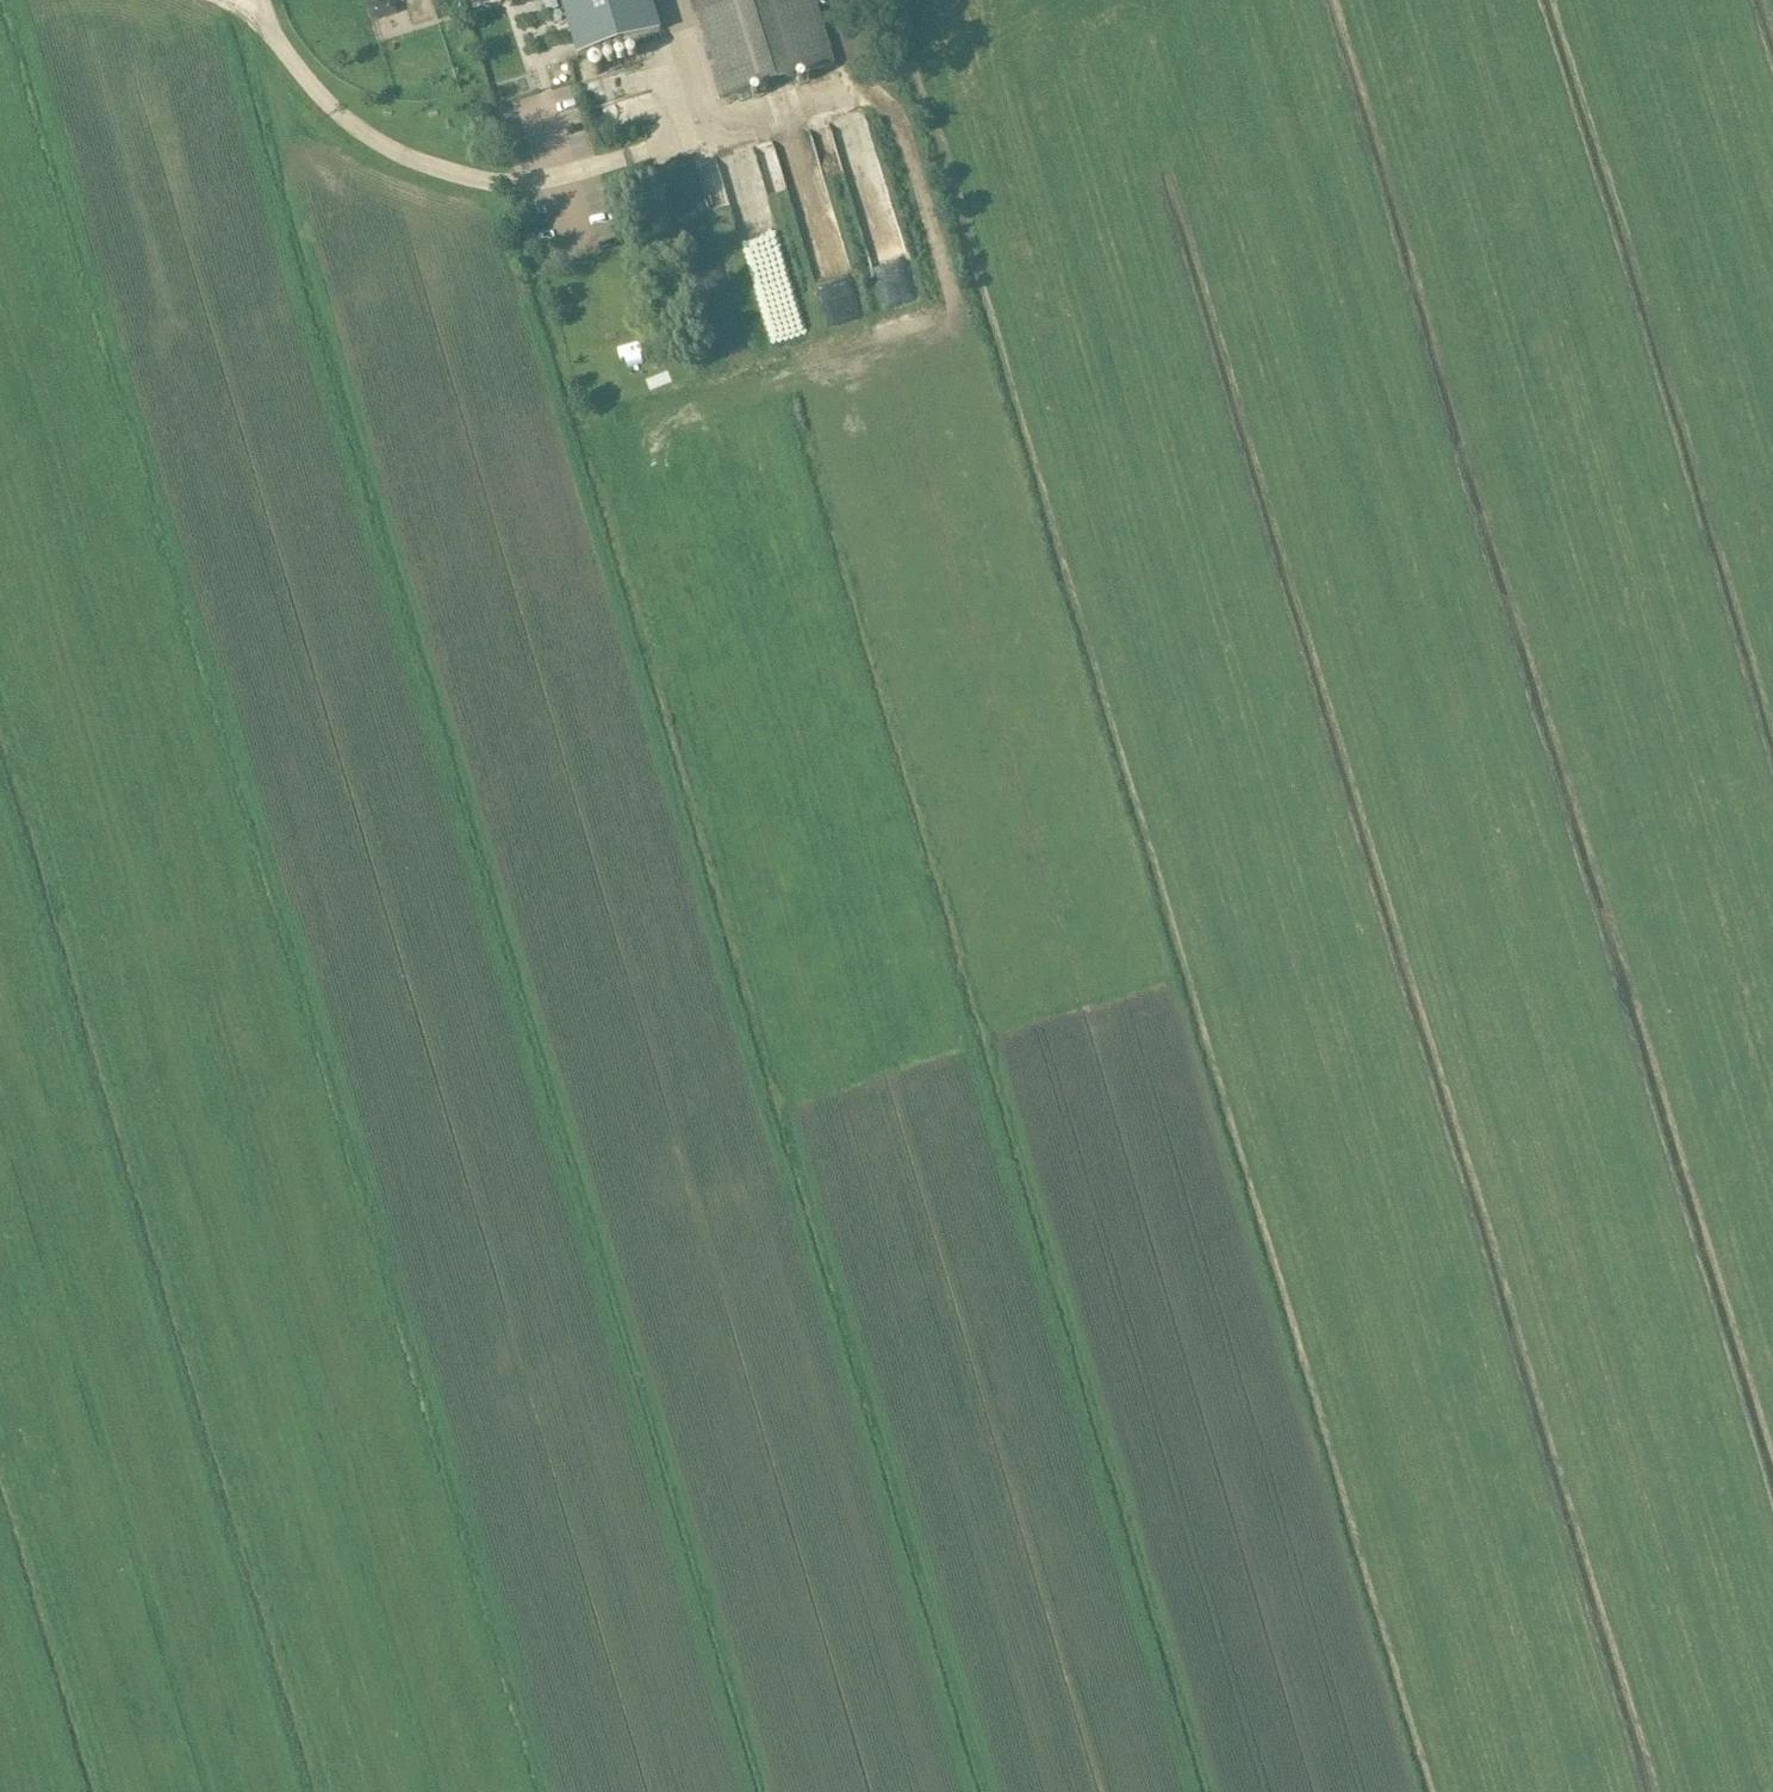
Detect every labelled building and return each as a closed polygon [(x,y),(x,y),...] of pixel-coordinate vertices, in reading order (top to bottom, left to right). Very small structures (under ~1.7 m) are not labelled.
[(394,0),(392,0),(382,3),(387,18),(398,15),(394,0)] [(651,0),(561,0),(578,56),(660,31),(651,0)] [(721,98),(834,64),(815,0),(691,0),(721,98)]
